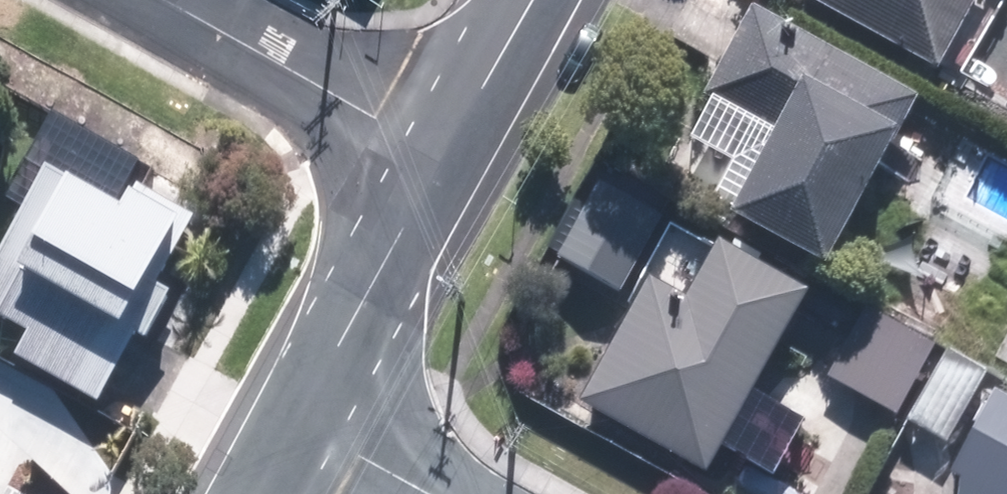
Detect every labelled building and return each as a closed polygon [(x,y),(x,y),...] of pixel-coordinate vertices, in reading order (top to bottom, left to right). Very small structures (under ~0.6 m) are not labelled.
[(943,56),(972,0),(835,0),(943,56)] [(917,96),(754,8),(709,91),(779,129),(736,209),(828,259),(917,96)] [(55,173),(0,268),(0,311),(34,331),(24,349),(105,396),(141,335),(151,341),(177,296),(161,287),(199,222),(143,189),(128,216),(55,173)] [(707,470),(807,292),(718,243),(716,246),(679,225),(580,399),(707,470)] [(987,368),(952,349),(914,419),(949,438),(987,368)] [(995,391),(955,467),(1005,493),(1006,493),(1006,398),(995,391)]
